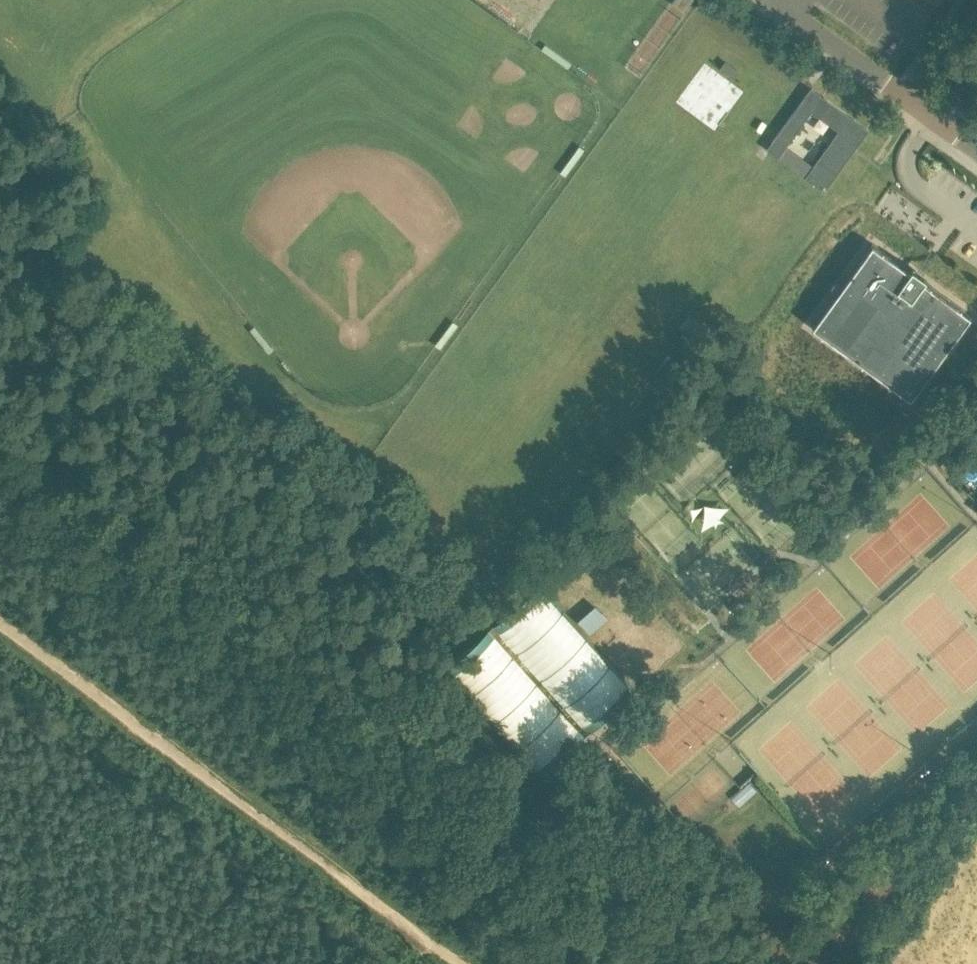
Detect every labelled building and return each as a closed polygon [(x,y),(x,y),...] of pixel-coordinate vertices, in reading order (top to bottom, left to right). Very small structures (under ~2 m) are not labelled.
[(672,1),(685,10),(693,0),(673,0),(672,1)] [(739,71),(725,61),(719,69),(733,79),(739,71)] [(869,129),(810,87),(766,148),(778,156),(811,111),(838,130),(804,176),(824,191),(869,129)] [(973,315),(872,243),(813,327),(913,398),(973,315)] [(695,322),(685,335),(696,343),(706,330),(695,322)] [(542,594),(444,678),(529,775),(627,691),(542,594)] [(737,598),(729,607),(735,613),(744,605),(737,598)] [(731,797),(739,806),(757,790),(749,781),(731,797)]
